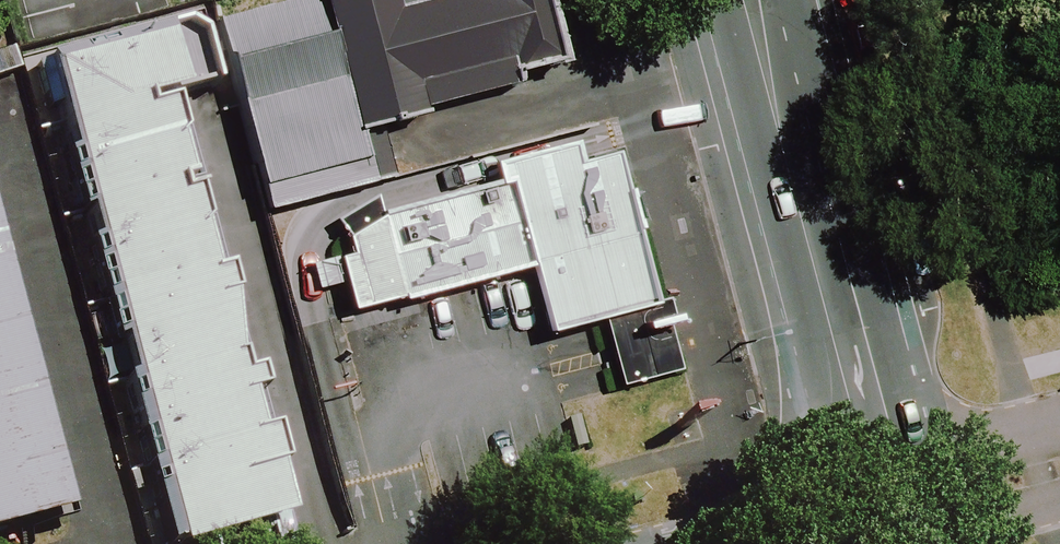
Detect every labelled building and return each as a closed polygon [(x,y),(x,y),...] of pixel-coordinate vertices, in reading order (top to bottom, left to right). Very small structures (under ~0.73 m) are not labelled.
[(222,7),(249,116),(532,46),(520,0),(252,0),(222,7)] [(21,45),(150,539),(260,510),(131,17),(21,45)] [(582,157),(577,137),(496,158),(501,179),(582,157)] [(618,148),(384,210),(352,229),(357,247),(342,251),(355,303),(402,291),(403,295),(534,261),(550,323),(657,295),(618,148)] [(32,489),(0,371),(0,498),(32,489)]
